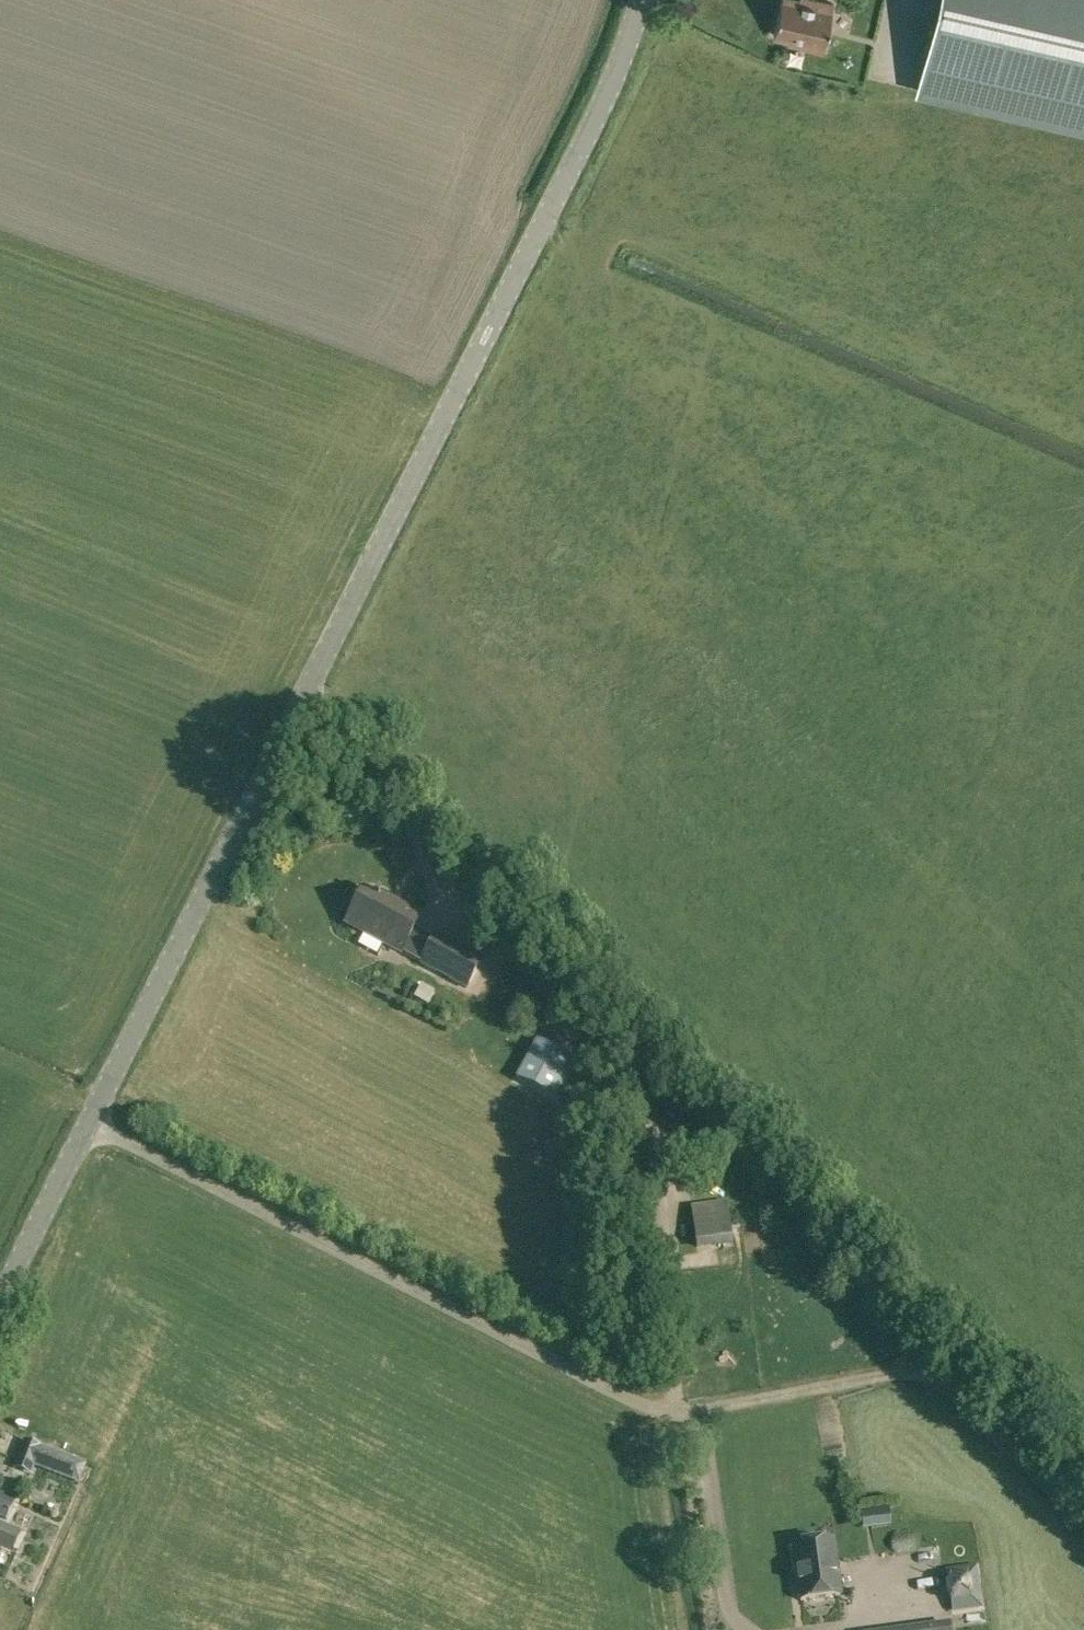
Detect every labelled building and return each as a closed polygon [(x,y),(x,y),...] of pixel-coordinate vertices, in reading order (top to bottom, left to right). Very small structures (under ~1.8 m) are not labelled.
[(819,0),(809,0),(809,2),(799,0),(782,0),(774,34),(800,40),(799,44),(823,50),(833,3),(819,0)] [(917,90),(1083,127),(1083,0),(938,0),(917,90)] [(420,963),(467,989),(482,961),(434,935),(433,937),(415,927),(421,915),(390,898),(388,900),(365,887),(345,924),(400,954),(401,952),(420,963)] [(516,1078),(559,1101),(579,1063),(537,1040),(516,1078)] [(689,1206),(694,1249),(733,1244),(727,1201),(689,1206)] [(34,1466),(77,1482),(86,1463),(42,1446),(23,1439),(12,1467),(31,1474),(34,1466)] [(6,1521),(16,1500),(0,1492),(0,1518),(6,1521)] [(793,1546),(800,1601),(840,1595),(832,1541),(793,1546)] [(952,1611),(981,1608),(976,1564),(947,1567),(952,1611)] [(847,1589),(859,1587),(857,1571),(844,1573),(847,1589)]
